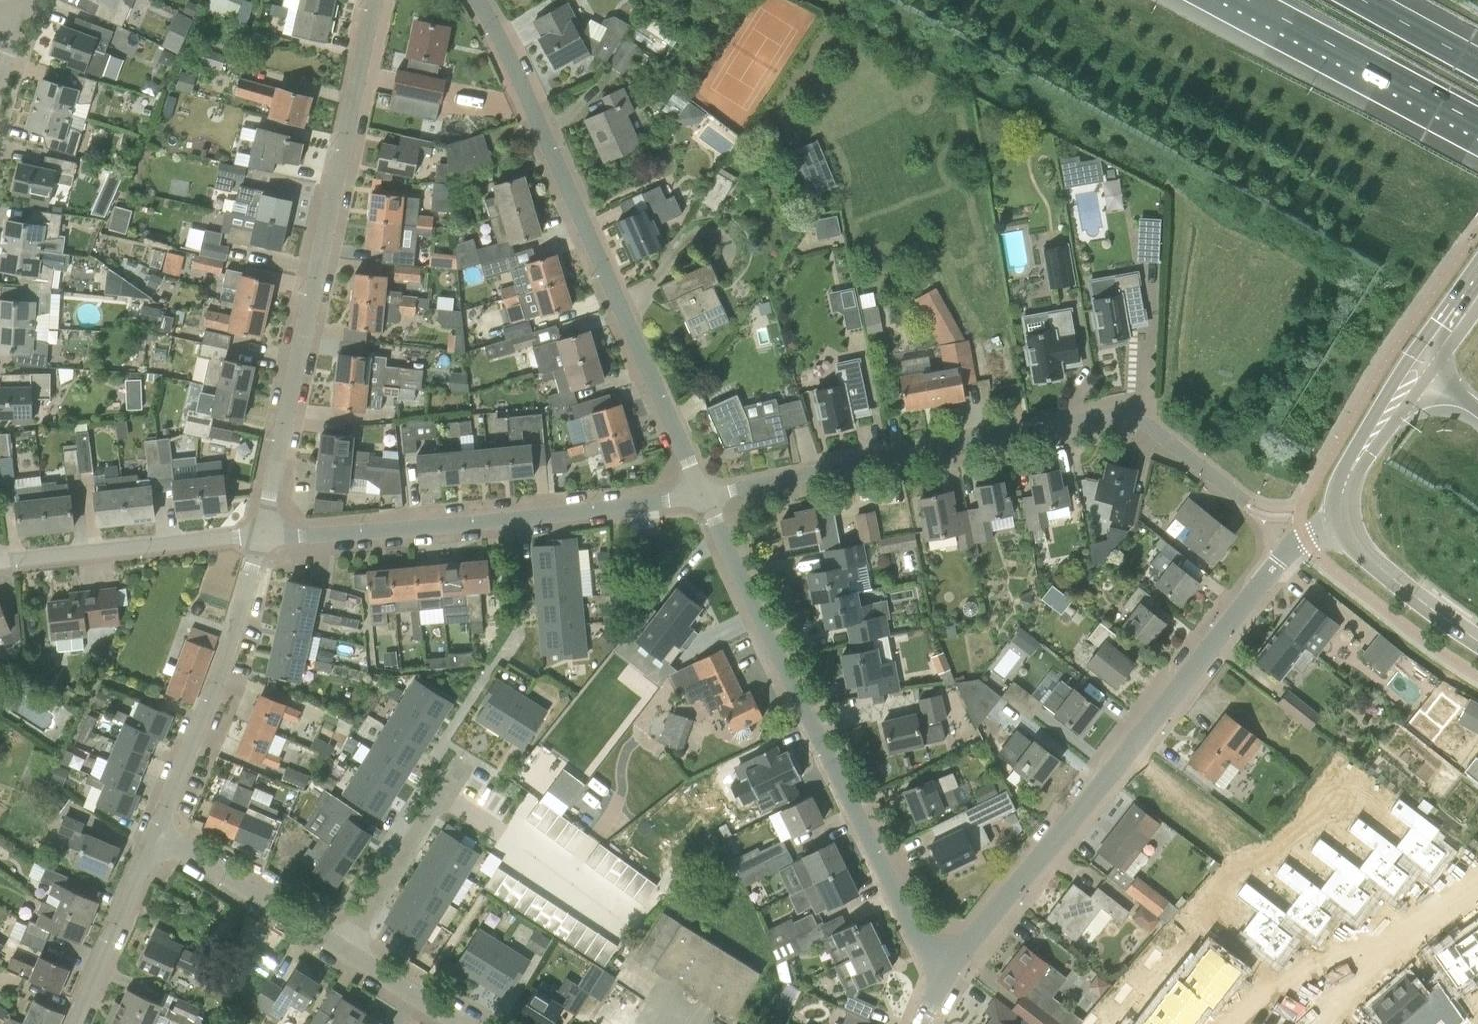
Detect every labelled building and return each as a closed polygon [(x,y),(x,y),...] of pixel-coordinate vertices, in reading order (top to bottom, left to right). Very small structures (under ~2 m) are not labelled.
[(101,2),(95,14),(122,28),(132,6),(125,0),(96,0),(101,2)] [(207,9),(229,17),(236,0),(211,0),(207,9)] [(248,25),(257,2),(253,0),(246,0),(238,21),(248,25)] [(332,17),(336,0),(301,0),(299,10),(332,17)] [(184,12),(194,16),(199,6),(188,1),(184,12)] [(678,11),(666,2),(658,13),(671,22),(678,11)] [(548,47),(545,49),(556,68),(573,59),(575,62),(589,55),(605,63),(630,25),(614,17),(605,20),(602,25),(591,20),(584,34),(567,3),(534,21),(548,47)] [(289,8),(273,5),(271,14),(287,17),(289,8)] [(293,35),(326,43),(332,17),(299,10),(293,35)] [(195,20),(180,14),(173,30),(187,36),(195,20)] [(73,30),(62,26),(52,53),(70,60),(68,65),(85,71),(103,77),(111,54),(106,53),(114,31),(77,18),(73,30)] [(398,68),(393,93),(394,93),(391,111),(437,120),(441,103),(442,103),(447,79),(437,77),(441,62),(449,27),(417,21),(410,54),(411,54),(408,70),(398,68)] [(168,29),(162,44),(179,51),(185,36),(168,29)] [(254,39),(267,43),(269,36),(256,32),(254,39)] [(627,38),(609,65),(622,73),(640,47),(627,38)] [(176,55),(164,50),(159,62),(171,67),(176,55)] [(223,69),(226,57),(204,51),(201,63),(223,69)] [(644,65),(650,57),(642,51),(636,60),(644,65)] [(65,86),(43,79),(36,103),(71,114),(75,102),(80,103),(92,104),(98,81),(69,72),(65,86)] [(181,72),(177,90),(193,93),(197,75),(181,72)] [(303,125),(311,97),(279,88),(279,89),(240,78),(235,95),(274,105),(271,116),(303,125)] [(608,109),(585,119),(586,121),(589,119),(601,144),(597,146),(605,163),(641,146),(627,115),(634,112),(623,88),(603,97),(608,109)] [(706,115),(689,102),(676,120),(685,126),(701,123),(706,115)] [(36,103),(29,128),(51,134),(47,147),(76,156),(83,133),(72,127),(68,126),(71,114),(36,103)] [(276,161),(283,163),(284,161),(300,164),(305,143),(288,139),(289,135),(291,136),(291,134),(257,127),(254,142),(265,144),(262,157),(251,155),(248,167),(273,173),(276,161)] [(125,131),(121,144),(136,147),(139,135),(125,131)] [(190,151),(209,148),(206,131),(187,135),(190,151)] [(447,145),(449,164),(489,151),(483,134),(447,145)] [(405,148),(382,143),(377,169),(414,176),(420,151),(431,153),(433,141),(408,136),(405,148)] [(819,139),(794,148),(812,194),(836,185),(819,139)] [(450,181),(477,172),(489,169),(494,167),(489,151),(449,164),(450,181)] [(31,201),(49,204),(54,182),(72,186),(77,162),(46,156),(43,168),(20,163),(14,192),(33,196),(31,201)] [(1104,182),(1100,160),(1100,158),(1097,159),(1080,162),(1079,156),(1060,159),(1065,188),(1104,182)] [(243,181),(246,167),(221,161),(215,188),(233,192),(235,179),(243,181)] [(647,163),(639,174),(651,183),(659,171),(647,163)] [(107,179),(101,192),(114,197),(123,175),(110,171),(110,172),(107,179)] [(718,174),(702,201),(718,210),(733,183),(718,174)] [(495,196),(485,199),(491,218),(533,206),(524,177),(492,186),(495,196)] [(234,214),(287,225),(292,201),(263,195),(264,191),(240,185),(236,201),(233,200),(231,213),(234,214)] [(675,195),(666,199),(660,186),(641,194),(648,207),(618,221),(635,260),(666,246),(657,226),(683,214),(675,195)] [(435,187),(435,208),(450,208),(450,187),(435,187)] [(421,198),(372,193),(370,220),(433,227),(434,217),(419,215),(421,198)] [(127,234),(134,210),(116,205),(110,229),(127,234)] [(491,218),(499,245),(509,241),(510,244),(541,234),(533,206),(491,218)] [(31,223),(8,220),(4,245),(41,250),(43,238),(48,239),(60,237),(63,214),(33,210),(31,223)] [(281,249),(287,225),(234,214),(227,241),(252,247),(253,243),(281,249)] [(837,215),(814,221),(818,241),(841,235),(837,215)] [(1140,219),(1138,261),(1159,262),(1161,220),(1140,219)] [(399,250),(400,238),(416,239),(417,234),(432,236),(433,227),(370,220),(367,247),(399,250)] [(227,259),(230,247),(219,245),(222,234),(206,230),(201,253),(227,259)] [(457,244),(459,270),(481,263),(478,251),(474,239),(457,244)] [(4,245),(1,270),(24,273),(22,287),(52,290),(55,268),(44,263),(39,262),(41,250),(4,245)] [(1068,245),(1044,249),(1051,289),(1075,285),(1068,245)] [(165,272),(181,273),(183,253),(167,251),(165,272)] [(504,299),(565,280),(557,254),(537,260),(519,266),(515,253),(481,263),(486,278),(511,270),(515,285),(501,289),(504,299)] [(448,254),(447,268),(457,269),(456,254),(448,254)] [(193,268),(222,274),(225,261),(196,255),(193,268)] [(693,338),(730,321),(714,286),(720,283),(711,263),(660,286),(668,302),(676,299),(693,338)] [(396,265),(395,277),(421,280),(422,267),(396,265)] [(259,281),(260,278),(242,274),(242,275),(226,271),(223,286),(239,289),(236,303),(268,310),(273,284),(259,281)] [(147,285),(157,289),(163,278),(152,273),(147,285)] [(403,295),(403,294),(403,292),(386,290),(387,276),(356,273),(353,300),(417,307),(430,308),(431,299),(403,295)] [(1118,295),(1093,299),(1094,305),(1096,313),(1093,314),(1095,328),(1098,327),(1101,342),(1104,342),(1105,346),(1127,342),(1126,338),(1129,337),(1127,324),(1146,321),(1137,273),(1115,277),(1118,295)] [(118,275),(115,295),(135,297),(153,299),(153,298),(120,275),(118,275)] [(506,307),(521,302),(526,319),(529,318),(541,314),(542,315),(543,314),(543,315),(573,306),(565,280),(504,299),(506,307)] [(0,300),(0,325),(34,327),(59,328),(61,294),(52,293),(52,290),(22,287),(21,301),(0,300)] [(855,288),(840,291),(847,330),(862,327),(855,288)] [(963,385),(975,382),(968,340),(964,341),(935,290),(917,300),(942,345),(946,369),(900,377),(906,409),(965,398),(963,385)] [(440,309),(453,310),(454,298),(438,297),(437,308),(440,309)] [(382,330),(383,321),(400,323),(400,315),(416,317),(417,307),(353,300),(350,327),(382,330)] [(248,332),(262,336),(268,310),(236,303),(233,316),(207,311),(204,325),(230,331),(248,335),(248,332)] [(142,305),(139,319),(158,323),(161,309),(142,305)] [(879,306),(864,309),(868,334),(883,331),(879,306)] [(464,328),(462,311),(453,310),(440,309),(439,320),(444,326),(464,328)] [(1024,318),(1027,336),(1035,382),(1063,377),(1061,364),(1080,361),(1071,309),(1024,318)] [(175,317),(163,314),(160,330),(171,332),(175,317)] [(533,332),(529,318),(526,319),(511,323),(502,326),(506,340),(533,332)] [(0,325),(0,350),(18,351),(17,365),(47,367),(49,343),(38,339),(33,340),(34,327),(0,325)] [(187,327),(177,325),(175,336),(184,338),(187,327)] [(232,335),(206,329),(203,343),(229,348),(232,335)] [(516,352),(516,349),(537,343),(533,331),(533,332),(506,340),(493,343),(485,346),(488,360),(516,352)] [(597,355),(590,331),(534,348),(541,372),(565,364),(597,355)] [(250,394),(256,366),(226,360),(229,348),(203,343),(200,355),(210,357),(205,384),(250,394)] [(156,348),(155,360),(166,361),(167,350),(156,348)] [(387,358),(339,354),(337,380),(401,387),(401,388),(422,390),(423,370),(386,366),(387,358)] [(574,389),(605,380),(597,355),(565,364),(541,372),(544,381),(556,377),(561,390),(549,394),(552,405),(567,405),(573,404),(578,403),(574,389)] [(822,418),(825,433),(853,427),(851,414),(870,410),(859,360),(836,365),(840,385),(816,390),(819,404),(816,404),(819,418),(822,418)] [(32,421),(32,398),(49,398),(51,398),(51,373),(25,373),(25,387),(0,387),(0,417),(14,417),(14,422),(32,421)] [(450,391),(470,393),(468,374),(452,373),(450,391)] [(337,380),(334,407),(366,410),(366,407),(382,408),(384,395),(400,397),(401,388),(401,387),(337,380)] [(214,415),(244,421),(250,394),(205,384),(199,411),(189,409),(186,421),(212,426),(214,415)] [(630,430),(622,404),(614,407),(610,394),(572,405),(576,418),(581,416),(588,442),(589,442),(630,430)] [(778,404),(745,412),(737,395),(707,408),(725,448),(739,445),(740,453),(787,442),(778,404)] [(143,408),(142,399),(127,400),(128,408),(143,408)] [(535,475),(534,466),(532,444),(523,445),(522,430),(543,428),(542,413),(507,417),(509,432),(511,447),(514,477),(535,475)] [(503,417),(503,418),(497,418),(498,433),(509,432),(507,417),(503,417)] [(209,438),(212,426),(186,421),(184,433),(209,438)] [(460,436),(459,421),(449,422),(450,436),(460,436)] [(472,421),(459,421),(460,436),(472,435),(472,421)] [(80,448),(82,473),(94,471),(89,431),(88,423),(75,425),(78,448),(80,448)] [(402,427),(404,453),(417,451),(416,439),(437,437),(436,423),(402,427)] [(579,445),(568,449),(570,456),(586,451),(587,457),(603,452),(607,465),(637,456),(630,430),(589,442),(588,442),(579,444),(579,445)] [(3,482),(16,480),(13,455),(14,454),(12,439),(26,437),(25,431),(2,433),(0,434),(0,457),(0,458),(3,481),(3,482)] [(398,452),(384,451),(384,456),(370,455),(370,451),(353,450),(354,437),(322,434),(320,460),(400,469),(398,452)] [(161,464),(173,462),(170,437),(158,439),(161,464)] [(146,440),(149,465),(161,464),(158,439),(146,440)] [(511,447),(506,447),(487,449),(490,479),(514,477),(511,447)] [(80,448),(78,448),(78,449),(64,450),(67,474),(82,473),(80,448)] [(462,451),(466,481),(490,479),(487,449),(462,451)] [(442,484),(466,481),(462,451),(439,453),(442,484)] [(553,473),(568,472),(567,464),(566,451),(559,451),(552,452),(553,473)] [(417,455),(420,486),(442,484),(439,453),(417,455)] [(350,477),(369,479),(381,488),(382,495),(394,494),(402,494),(400,469),(320,460),(317,487),(349,491),(350,477)] [(1104,480),(1101,479),(1097,497),(1116,501),(1112,518),(1133,523),(1136,519),(1142,494),(1130,492),(1135,470),(1108,464),(1104,480)] [(1058,470),(1031,475),(1035,495),(1023,498),(1029,528),(1047,524),(1043,508),(1068,503),(1065,486),(1062,487),(1058,470)] [(228,510),(224,474),(199,477),(203,513),(228,510)] [(150,478),(139,480),(139,475),(122,476),(127,521),(154,518),(150,478)] [(95,485),(100,524),(127,521),(122,476),(107,478),(107,483),(95,485)] [(174,480),(178,516),(203,513),(199,477),(174,480)] [(1013,513),(1009,495),(1006,495),(1003,480),(976,486),(980,507),(968,509),(974,541),(993,538),(989,518),(1013,513)] [(47,530),(74,527),(69,482),(43,485),(47,530)] [(16,488),(18,505),(21,533),(47,530),(43,485),(27,487),(16,488)] [(933,497),(920,500),(927,539),(958,533),(961,550),(974,547),(973,542),(974,541),(968,509),(955,512),(951,491),(932,494),(933,497)] [(396,508),(404,507),(402,494),(394,494),(396,508)] [(344,501),(315,498),(314,513),(343,511),(344,501)] [(1184,540),(1213,563),(1216,558),(1222,559),(1227,552),(1225,548),(1235,534),(1190,499),(1175,518),(1191,530),(1184,540)] [(833,527),(829,506),(796,513),(797,518),(782,521),(787,547),(821,540),(819,530),(833,527)] [(874,512),(858,515),(863,543),(879,539),(874,512)] [(1122,544),(1126,531),(1111,527),(1107,540),(1122,544)] [(915,534),(879,540),(881,551),(917,544),(915,534)] [(576,538),(550,540),(550,545),(533,547),(535,560),(540,559),(541,570),(578,567),(576,538)] [(1181,604),(1198,582),(1179,567),(1186,558),(1162,538),(1156,545),(1162,549),(1150,564),(1163,574),(1155,584),(1181,604)] [(814,602),(822,600),(822,599),(857,592),(857,593),(871,590),(866,564),(867,564),(863,543),(824,550),(828,570),(808,574),(814,602)] [(611,567),(610,552),(598,552),(599,568),(611,567)] [(491,590),(488,560),(484,560),(484,557),(483,557),(483,560),(464,562),(467,592),(466,592),(467,604),(468,604),(470,621),(471,621),(473,633),(484,633),(481,591),(491,590)] [(444,608),(467,606),(467,604),(466,592),(467,592),(464,562),(460,562),(460,559),(459,560),(459,562),(440,564),(444,608)] [(420,610),(444,608),(440,564),(436,564),(436,562),(435,562),(436,564),(416,566),(420,610)] [(397,611),(411,610),(412,627),(413,640),(423,639),(421,626),(420,610),(416,566),(412,567),(412,564),(411,564),(412,567),(392,568),(395,598),(394,598),(395,611),(397,611)] [(368,571),(368,573),(355,574),(356,588),(370,592),(371,601),(382,600),(383,613),(387,613),(389,629),(398,628),(397,611),(395,611),(394,598),(395,598),(392,568),(389,569),(388,566),(388,569),(368,571)] [(578,567),(541,570),(541,572),(536,573),(536,574),(541,574),(543,593),(538,593),(538,600),(581,596),(578,567)] [(315,610),(320,587),(290,580),(289,584),(287,583),(286,584),(289,585),(285,604),(315,610)] [(613,593),(612,580),(600,582),(602,594),(613,593)] [(1072,600),(1052,585),(1042,598),(1062,614),(1072,600)] [(1149,645),(1166,623),(1148,609),(1155,600),(1138,587),(1124,605),(1133,612),(1123,625),(1149,645)] [(105,626),(122,624),(118,589),(71,594),(72,600),(50,602),(54,638),(57,638),(59,652),(85,649),(84,635),(87,634),(86,626),(105,624),(105,626)] [(348,593),(332,589),(330,598),(346,602),(348,593)] [(683,647),(680,644),(688,634),(702,617),(696,612),(700,607),(678,589),(639,640),(670,664),(683,647)] [(1036,604),(1032,596),(1035,594),(1033,589),(1019,596),(1026,609),(1036,604)] [(890,635),(886,614),(883,602),(859,606),(857,593),(857,592),(822,599),(822,600),(827,627),(853,622),(856,641),(857,641),(888,635),(890,635)] [(581,596),(538,600),(539,608),(544,607),(546,626),(541,627),(541,628),(546,627),(546,629),(584,626),(581,596)] [(1341,625),(1305,597),(1280,627),(1316,656),(1341,625)] [(0,635),(7,645),(22,639),(19,613),(6,618),(0,601),(0,635)] [(968,616),(972,617),(975,615),(978,612),(978,608),(976,604),(973,602),(969,601),(966,603),(963,606),(963,610),(965,614),(968,616)] [(280,627),(310,634),(315,610),(285,604),(284,607),(281,607),(281,608),(284,608),(280,627)] [(613,610),(603,610),(604,620),(614,620),(613,610)] [(361,620),(357,619),(348,617),(327,613),(325,622),(358,630),(361,620)] [(1134,665),(1134,664),(1114,649),(1122,639),(1100,622),(1088,638),(1100,647),(1087,664),(1116,687),(1117,686),(1133,665),(1134,665)] [(542,641),(543,654),(560,653),(560,657),(587,655),(584,626),(546,629),(547,641),(542,641)] [(957,637),(955,626),(947,627),(949,638),(957,637)] [(194,704),(219,637),(193,627),(176,669),(167,694),(194,704)] [(275,651),(305,658),(310,634),(280,627),(279,631),(276,630),(276,631),(279,632),(275,651)] [(1280,627),(1255,660),(1281,680),(1293,665),(1303,673),(1316,656),(1280,627)] [(1020,647),(1030,635),(1021,628),(1012,641),(1020,647)] [(617,637),(607,629),(596,643),(605,651),(617,637)] [(1402,652),(1380,634),(1363,656),(1384,674),(1402,652)] [(880,665),(877,649),(890,646),(888,635),(857,641),(856,641),(852,642),(852,641),(851,641),(851,643),(853,642),(855,653),(843,655),(848,685),(867,682),(870,695),(899,689),(894,662),(880,665)] [(321,637),(319,645),(336,649),(337,640),(321,637)] [(721,706),(733,731),(737,738),(743,740),(750,736),(752,731),(749,724),(763,717),(751,691),(743,695),(721,648),(668,673),(677,691),(682,689),(689,704),(702,698),(709,712),(721,706)] [(275,651),(274,654),(271,654),(271,655),(274,655),(270,675),(299,682),(302,671),(305,658),(275,651)] [(397,652),(385,653),(386,666),(398,665),(397,652)] [(473,665),(472,652),(448,654),(448,657),(449,667),(449,668),(473,665)] [(951,669),(944,652),(932,657),(939,674),(951,669)] [(439,668),(438,657),(425,659),(426,669),(439,668)] [(316,660),(316,661),(314,669),(315,669),(331,672),(333,664),(316,660)] [(978,726),(1001,697),(979,679),(956,682),(978,726)] [(452,704),(453,703),(416,680),(401,702),(438,726),(442,720),(438,717),(448,701),(452,704)] [(524,697),(497,680),(483,702),(487,704),(478,719),(501,733),(524,697)] [(1080,733),(1099,708),(1075,689),(1074,690),(1061,680),(1053,691),(1066,701),(1056,714),(1080,733)] [(1001,697),(1031,720),(1043,704),(1014,681),(1001,697)] [(398,701),(404,691),(392,683),(386,693),(398,701)] [(104,706),(109,694),(99,690),(94,702),(104,706)] [(570,701),(567,690),(559,693),(562,703),(570,701)] [(1278,704),(1310,728),(1320,716),(1288,691),(1278,704)] [(1418,705),(1403,724),(1425,742),(1440,723),(1446,728),(1461,709),(1439,692),(1424,710),(1418,705)] [(923,744),(923,742),(937,738),(933,722),(947,718),(941,693),(920,699),(923,713),(883,722),(891,752),(923,744)] [(285,705),(261,695),(250,723),(274,732),(281,715),(297,722),(301,712),(285,706),(285,705)] [(501,733),(524,748),(547,711),(524,697),(501,733)] [(1456,723),(1477,734),(1477,705),(1469,700),(1456,723)] [(164,739),(174,716),(140,702),(131,724),(125,721),(128,714),(117,710),(113,718),(126,723),(158,737),(164,739)] [(438,726),(401,702),(387,725),(424,749),(424,748),(420,745),(430,730),(434,732),(438,726)] [(683,749),(693,719),(669,710),(658,740),(683,749)] [(1262,741),(1227,713),(1189,762),(1213,781),(1214,781),(1224,789),(1239,769),(1240,770),(1262,741)] [(93,731),(98,718),(89,714),(83,727),(93,731)] [(158,737),(126,723),(117,742),(150,755),(158,737)] [(250,723),(238,751),(262,761),(278,767),(283,758),(266,751),(274,732),(250,723)] [(424,749),(387,725),(373,748),(410,772),(414,765),(409,762),(419,747),(424,749)] [(93,731),(83,727),(78,739),(87,743),(93,731)] [(1015,768),(1028,778),(1027,780),(1031,783),(1033,782),(1039,786),(1059,760),(1036,741),(1035,743),(1017,730),(1006,744),(998,754),(1015,768)] [(110,760),(143,774),(150,755),(117,742),(110,760)] [(795,781),(796,780),(800,778),(801,778),(788,751),(787,751),(787,752),(781,755),(776,746),(753,757),(761,772),(732,785),(732,786),(737,784),(746,802),(741,804),(741,805),(758,798),(765,812),(761,813),(762,815),(800,796),(794,783),(794,782),(795,781)] [(358,771),(396,794),(392,791),(402,775),(406,778),(410,772),(373,748),(358,771)] [(61,761),(69,765),(75,753),(66,749),(61,761)] [(341,756),(346,759),(351,752),(346,749),(341,756)] [(1462,771),(1477,783),(1477,757),(1475,755),(1462,771)] [(109,761),(98,756),(90,775),(101,779),(101,778),(135,792),(143,774),(110,760),(109,761)] [(69,765),(61,761),(52,779),(64,786),(73,766),(69,765)] [(311,776),(287,767),(282,781),(284,781),(283,782),(299,789),(300,787),(305,790),(311,776)] [(243,768),(237,782),(252,788),(257,774),(243,768)] [(396,794),(358,771),(344,794),(381,817),(385,811),(381,808),(391,792),(395,795),(396,794)] [(326,789),(331,792),(338,782),(326,773),(319,784),(326,789)] [(960,804),(953,789),(959,787),(954,773),(933,781),(932,780),(905,790),(917,821),(944,810),(960,804)] [(98,804),(131,818),(141,794),(135,792),(101,778),(101,779),(90,775),(86,782),(103,790),(98,804)] [(975,790),(981,802),(999,794),(1007,790),(1002,778),(975,790)] [(71,799),(49,783),(39,796),(61,812),(71,799)] [(229,804),(218,800),(217,801),(207,825),(235,837),(245,812),(246,812),(252,798),(255,791),(239,784),(231,806),(228,805),(229,804)] [(326,789),(316,804),(331,814),(328,819),(317,834),(321,837),(354,860),(371,835),(352,822),(359,812),(331,792),(326,789)] [(1015,808),(1006,791),(993,798),(1001,815),(1015,808)] [(771,815),(783,841),(822,822),(810,796),(771,815)] [(1414,829),(1400,847),(1405,850),(1403,852),(1431,873),(1443,857),(1447,851),(1444,849),(1432,840),(1442,828),(1400,796),(1389,810),(1414,829)] [(279,810),(252,798),(246,812),(245,812),(235,837),(263,848),(279,810)] [(1427,814),(1433,806),(1423,799),(1418,807),(1427,814)] [(542,804),(527,823),(537,830),(551,811),(542,804)] [(1159,824),(1135,805),(1129,813),(1131,815),(1114,838),(1111,836),(1099,851),(1132,877),(1142,866),(1146,864),(1148,861),(1149,855),(1140,848),(1159,824)] [(937,842),(931,844),(944,870),(947,868),(949,872),(972,860),(970,857),(975,855),(973,852),(990,843),(973,806),(930,828),(937,842)] [(547,837),(561,818),(551,811),(537,830),(547,837)] [(115,862),(120,848),(81,832),(85,822),(66,814),(59,831),(72,837),(71,842),(71,846),(78,849),(75,858),(76,858),(74,862),(109,876),(110,873),(113,873),(117,863),(115,862)] [(547,837),(557,844),(571,825),(561,818),(547,837)] [(1395,862),(1403,852),(1405,850),(1400,847),(1363,818),(1352,832),(1377,851),(1363,869),(1366,871),(1365,872),(1394,895),(1411,873),(1395,862)] [(580,832),(571,825),(557,844),(566,852),(580,832)] [(429,854),(466,876),(480,853),(444,830),(439,837),(444,840),(434,856),(429,853),(429,854)] [(576,858),(590,839),(580,832),(566,852),(576,858)] [(1477,850),(1477,838),(1475,836),(1469,844),(1477,850)] [(300,860),(337,885),(354,860),(321,837),(312,849),(309,847),(300,860)] [(1365,872),(1366,871),(1363,869),(1324,838),(1313,852),(1338,872),(1325,889),(1327,891),(1326,893),(1355,916),(1368,898),(1369,898),(1372,894),(1368,891),(1357,882),(1365,872)] [(789,852),(783,841),(761,851),(759,847),(732,860),(739,875),(789,852)] [(833,843),(794,862),(795,864),(793,865),(804,888),(806,888),(846,869),(833,843)] [(597,874),(611,854),(601,847),(587,867),(597,874)] [(503,860),(491,852),(481,866),(493,874),(498,867),(503,860)] [(789,852),(739,875),(744,886),(772,874),(772,875),(793,865),(795,864),(794,862),(789,852)] [(415,876),(451,899),(466,876),(429,854),(433,857),(423,873),(419,870),(415,876)] [(606,881),(620,861),(611,854),(597,874),(606,881)] [(1286,910),(1289,912),(1287,914),(1317,936),(1333,915),(1318,903),(1326,893),(1327,891),(1325,889),(1285,859),(1275,873),(1299,892),(1286,910)] [(606,881),(616,888),(630,868),(620,861),(606,881)] [(90,922),(100,901),(64,886),(67,876),(46,867),(40,880),(53,885),(50,893),(62,898),(58,908),(90,922)] [(498,867),(485,887),(495,894),(508,874),(498,867)] [(640,875),(630,868),(616,888),(626,895),(640,875)] [(816,910),(827,904),(829,907),(858,893),(846,869),(806,888),(816,910)] [(508,874),(495,894),(505,900),(518,880),(508,874)] [(626,895),(635,902),(649,882),(640,875),(626,895)] [(437,922),(451,899),(415,876),(411,882),(415,885),(405,901),(401,898),(401,899),(437,922)] [(1126,891),(1158,915),(1169,901),(1137,877),(1126,891)] [(518,880),(505,900),(515,907),(528,887),(518,880)] [(1279,924),(1287,914),(1289,912),(1286,910),(1247,880),(1236,894),(1261,913),(1246,932),(1264,946),(1262,948),(1274,957),(1275,955),(1277,956),(1294,936),(1279,924)] [(659,889),(649,882),(635,902),(645,909),(659,889)] [(1057,906),(1047,917),(1075,939),(1087,924),(1097,933),(1112,913),(1122,921),(1129,912),(1098,888),(1091,897),(1073,884),(1060,902),(1059,901),(1056,905),(1057,906)] [(528,887),(515,907),(525,913),(538,893),(528,887)] [(538,893),(525,913),(535,920),(548,900),(538,893)] [(437,922),(401,899),(400,899),(405,902),(398,913),(393,911),(386,922),(400,931),(398,935),(420,949),(437,922)] [(548,900),(535,920),(545,926),(558,906),(548,900)] [(81,943),(90,922),(58,908),(43,901),(38,912),(41,913),(36,924),(29,921),(25,930),(47,940),(51,930),(81,943)] [(1169,901),(1158,915),(1167,922),(1168,923),(1179,909),(1177,908),(1169,901)] [(1142,904),(1132,917),(1150,932),(1160,919),(1142,904)] [(558,906),(545,926),(555,933),(568,913),(558,906)] [(497,925),(508,932),(516,920),(504,913),(497,925)] [(568,913),(555,933),(565,940),(578,920),(568,913)] [(819,925),(818,923),(813,914),(794,922),(792,918),(766,931),(773,948),(819,925)] [(643,962),(733,1019),(762,972),(672,916),(643,962)] [(578,920),(565,940),(575,946),(588,926),(578,920)] [(856,923),(832,934),(839,948),(845,945),(851,958),(882,943),(871,921),(858,927),(856,923)] [(827,940),(826,937),(820,925),(819,925),(773,948),(777,964),(787,959),(804,951),(823,942),(827,940)] [(588,926),(575,946),(585,953),(598,933),(588,926)] [(177,962),(201,973),(197,979),(208,984),(211,978),(218,963),(183,947),(184,946),(168,939),(170,936),(155,929),(139,964),(170,978),(177,962)] [(479,929),(457,966),(463,970),(466,965),(482,975),(479,980),(480,980),(503,944),(479,929)] [(542,956),(552,939),(537,929),(526,946),(542,956)] [(47,940),(25,930),(20,942),(42,952),(47,940)] [(1203,940),(1210,945),(1196,964),(1227,988),(1241,969),(1222,955),(1230,945),(1210,930),(1203,940)] [(1471,932),(1454,944),(1475,975),(1477,974),(1477,942),(1471,932)] [(585,953),(595,959),(608,939),(598,933),(585,953)] [(595,959),(605,966),(618,946),(608,939),(595,959)] [(1475,975),(1454,944),(1451,941),(1433,954),(1457,988),(1475,975)] [(244,943),(235,956),(267,977),(276,963),(244,943)] [(858,971),(851,974),(859,989),(883,977),(880,973),(893,966),(882,943),(851,958),(837,965),(833,966),(834,967),(852,959),(858,971)] [(512,981),(516,983),(530,961),(503,944),(480,980),(480,981),(483,976),(495,983),(492,988),(503,995),(512,981)] [(1025,946),(999,979),(1023,998),(1025,996),(1034,1004),(1023,1017),(1032,1023),(1062,1023),(1057,1020),(1065,1010),(1044,993),(1058,973),(1059,972),(1025,946)] [(1150,957),(1157,962),(1164,954),(1157,948),(1150,957)] [(435,957),(425,952),(419,962),(429,968),(435,957)] [(60,992),(70,968),(41,956),(37,967),(13,957),(8,970),(60,992)] [(1151,971),(1157,962),(1150,957),(1143,965),(1151,971)] [(787,959),(777,964),(780,979),(788,983),(792,981),(787,959)] [(593,962),(578,985),(590,993),(605,969),(593,962)] [(1214,1006),(1227,988),(1196,964),(1182,982),(1209,1002),(1214,1006)] [(321,984),(296,968),(283,989),(269,980),(254,1003),(280,1020),(291,1001),(304,1010),(321,984)] [(1110,984),(1097,975),(1088,987),(1100,997),(1110,984)] [(1178,978),(1164,996),(1195,1020),(1209,1002),(1182,982),(1178,978)] [(1390,992),(1418,1023),(1421,1023),(1434,1013),(1444,1023),(1459,1023),(1465,1019),(1438,982),(1422,995),(1410,980),(1404,985),(1402,981),(1390,992)] [(799,988),(788,983),(782,994),(793,1000),(799,988)] [(1127,983),(1121,991),(1128,997),(1135,988),(1127,983)] [(563,1007),(569,997),(555,988),(549,998),(536,989),(520,1015),(534,1023),(552,1023),(563,1007)] [(128,989),(122,1004),(116,1001),(112,1011),(141,1023),(155,1023),(160,1013),(166,1016),(170,1007),(128,989)] [(1121,991),(1114,999),(1122,1005),(1128,997),(1121,991)] [(1390,992),(1378,1002),(1380,1005),(1375,1010),(1388,1023),(1418,1023),(1390,992)] [(869,1020),(876,1006),(856,996),(855,998),(849,996),(843,1009),(849,1011),(869,1020)] [(1195,1020),(1164,996),(1150,1014),(1164,1023),(1192,1023),(1195,1020)] [(179,997),(173,1012),(195,1021),(194,1023),(214,1023),(200,1015),(202,1007),(179,997)] [(365,1011),(342,997),(326,1023),(357,1023),(365,1011)] [(771,1018),(782,1023),(791,1003),(780,998),(771,1018)] [(995,999),(986,1011),(995,1017),(989,1023),(1029,1023),(995,999)] [(25,1023),(7,1016),(9,1012),(0,1007),(0,1023),(60,1023),(65,1013),(35,1000),(25,1023)] [(113,1023),(141,1023),(112,1011),(107,1021),(113,1023)] [(365,1011),(357,1023),(385,1023),(365,1011)] [(869,1020),(849,1011),(843,1023),(877,1023),(869,1020)] [(1090,1023),(1095,1023),(1100,1018),(1092,1012),(1086,1020),(1090,1023)] [(1142,1023),(1164,1023),(1150,1014),(1142,1023)]
